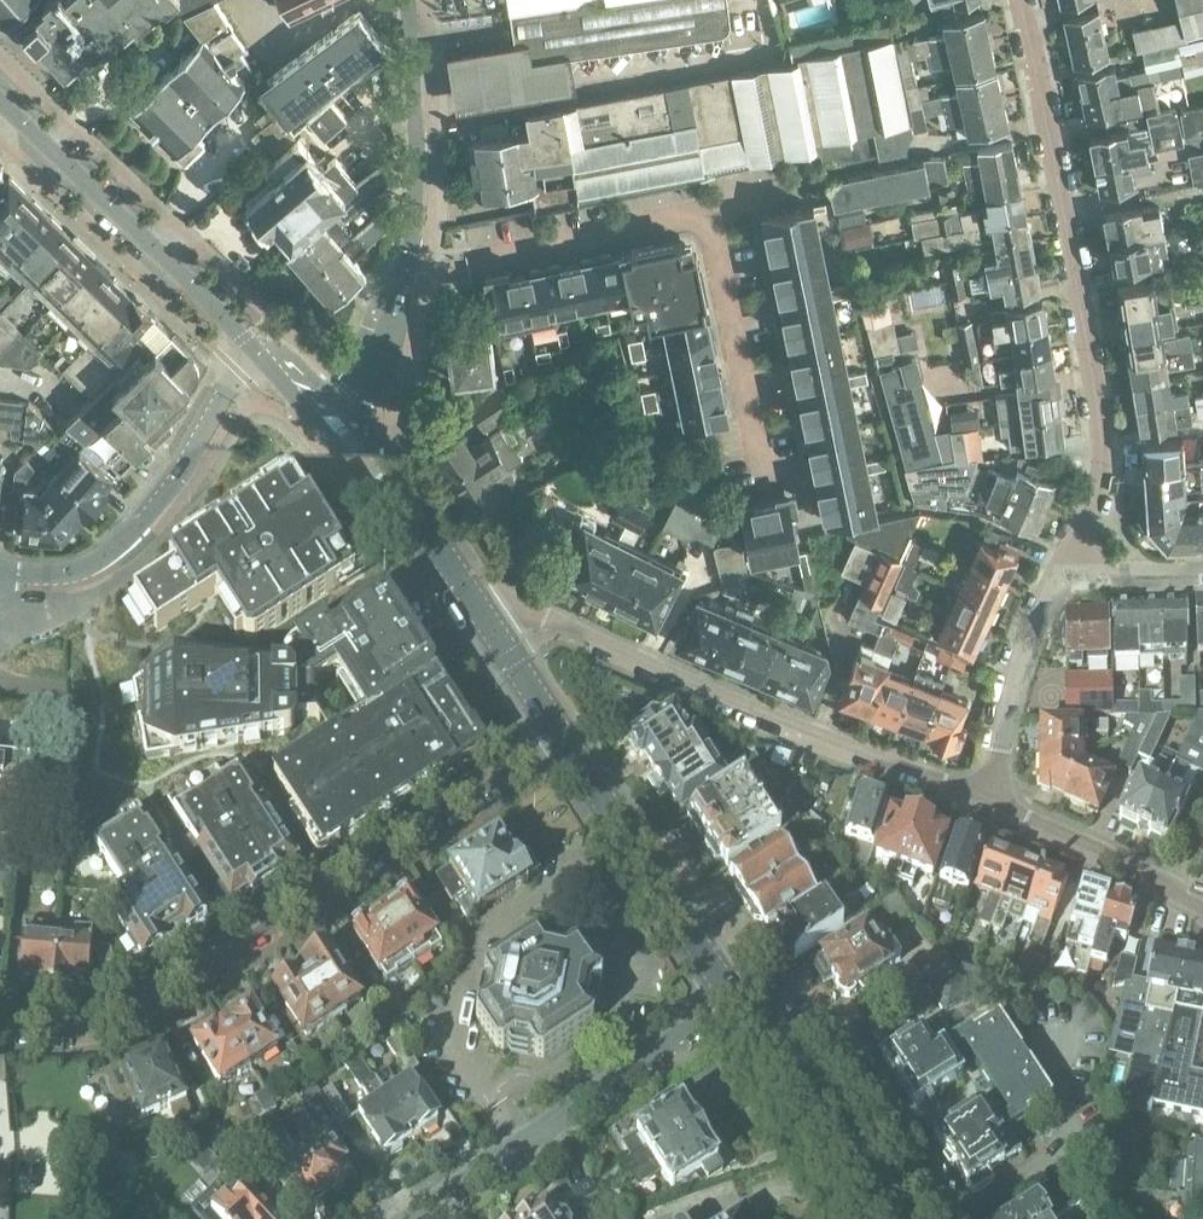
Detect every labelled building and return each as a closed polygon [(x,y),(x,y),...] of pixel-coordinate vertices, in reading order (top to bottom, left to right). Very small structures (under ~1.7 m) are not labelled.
[(3,23),(4,23),(5,24),(31,0),(0,0),(0,19),(3,23)] [(68,71),(92,49),(96,53),(121,30),(124,34),(150,11),(154,15),(168,2),(179,14),(184,12),(211,1),(212,0),(44,0),(45,1),(36,10),(33,8),(15,24),(31,41),(35,37),(37,38),(37,37),(68,71)] [(184,12),(203,36),(130,109),(154,133),(243,44),(228,24),(232,21),(217,0),(212,0),(211,1),(184,12)] [(291,14),(320,0),(285,0),(291,14)] [(511,11),(515,40),(520,40),(520,44),(522,51),(524,56),(529,59),(534,60),(724,32),(726,32),(727,31),(728,30),(730,29),(732,27),(732,26),(733,24),(734,22),(734,21),(734,20),(730,0),(586,0),(511,11)] [(960,1),(965,0),(930,0),(931,5),(942,3),(944,12),(962,8),(960,1)] [(1179,19),(1151,25),(1131,29),(1136,52),(1142,51),(1184,42),(1184,38),(1202,33),(1202,0),(1175,0),(1179,19)] [(258,86),(272,105),(285,121),(386,44),(360,9),(276,73),(258,86)] [(984,12),(943,21),(945,33),(911,40),(895,43),(898,59),(912,56),(912,57),(924,54),(990,39),(984,12)] [(1075,63),(1109,55),(1099,12),(1065,19),(1075,63)] [(878,23),(853,29),(881,155),(904,150),(913,132),(914,132),(909,106),(905,87),(918,85),(914,70),(901,73),(898,59),(895,43),(892,44),(888,21),(878,23)] [(819,146),(825,167),(881,155),(853,29),(848,30),(789,42),(794,60),(688,81),(706,175),(715,173),(715,170),(818,147),(819,146)] [(1202,70),(1202,38),(1184,42),(1142,51),(1146,70),(1110,78),(1108,68),(1077,75),(1082,95),(1149,81),(1202,70)] [(995,65),(990,39),(924,54),(929,70),(952,64),(954,74),(995,65)] [(185,161),(203,143),(194,134),(245,83),(232,68),(246,59),(240,50),(245,47),(243,44),(154,133),(175,153),(176,153),(185,161)] [(532,44),(448,58),(456,113),(578,94),(572,56),(535,62),(532,44)] [(901,73),(914,70),(912,57),(912,56),(898,59),(901,73)] [(951,110),(951,108),(1002,97),(997,70),(956,79),(958,91),(921,100),(918,85),(905,87),(909,106),(921,104),(924,115),(942,112),(951,110)] [(1149,81),(1082,95),(1087,117),(1124,109),(1122,100),(1152,93),(1151,86),(1155,85),(1158,98),(1200,89),(1201,91),(1202,90),(1202,70),(1149,81)] [(566,205),(706,175),(688,81),(643,90),(559,104),(527,110),(531,131),(510,135),(509,121),(482,126),(483,139),(472,140),(470,140),(477,193),(562,181),(566,205)] [(951,110),(942,112),(945,125),(954,122),(957,135),(967,132),(1008,123),(1002,97),(951,108),(951,110)] [(330,101),(308,121),(324,139),(346,120),(330,101)] [(927,129),(924,115),(921,104),(909,106),(914,132),(927,129)] [(1181,109),(1187,139),(1201,136),(1200,127),(1202,126),(1202,104),(1181,109)] [(285,121),(272,105),(257,117),(264,126),(252,134),(269,154),(294,133),(285,121)] [(1148,154),(1155,150),(1184,144),(1177,109),(1146,114),(1150,138),(1129,142),(1127,132),(1090,139),(1095,164),(1148,154)] [(340,163),(335,156),(323,166),(299,139),(267,167),(276,178),(247,202),(268,227),(268,226),(285,247),(301,232),(355,186),(357,184),(340,163)] [(1012,142),(978,148),(980,160),(961,164),(964,178),(1017,167),(1012,142)] [(856,200),(929,186),(924,157),(907,160),(904,150),(881,155),(825,167),(828,176),(835,205),(856,200)] [(1148,154),(1095,164),(1101,191),(1137,184),(1135,175),(1151,172),(1148,157),(1156,155),(1155,150),(1148,154)] [(1202,182),(1202,151),(1189,153),(1195,183),(1202,182)] [(932,155),(924,157),(929,186),(943,183),(949,182),(944,156),(932,155)] [(1017,167),(964,178),(967,192),(984,189),(985,198),(1022,191),(1017,167)] [(308,273),(310,275),(345,244),(353,236),(339,218),(384,181),(375,170),(358,184),(357,184),(355,186),(301,232),(304,236),(288,250),(300,263),(298,268),(303,274),(308,273)] [(25,189),(10,175),(0,185),(0,228),(26,201),(31,195),(25,189)] [(943,183),(929,186),(932,201),(946,199),(943,183)] [(922,235),(1026,216),(1022,191),(985,198),(987,209),(960,214),(958,203),(911,212),(913,221),(916,236),(922,235)] [(31,195),(26,201),(0,228),(0,254),(7,261),(51,215),(31,195)] [(861,222),(856,200),(835,205),(840,226),(856,222),(861,222)] [(825,202),(813,205),(815,211),(827,208),(825,202)] [(333,301),(366,272),(353,258),(368,245),(367,244),(388,226),(391,205),(353,236),(345,244),(310,275),(333,301)] [(823,249),(815,211),(813,205),(766,214),(769,227),(767,227),(772,247),(773,247),(775,259),(823,249)] [(1105,215),(1110,240),(1164,230),(1162,216),(1159,205),(1105,215)] [(1183,212),(1185,225),(1202,222),(1202,217),(1201,209),(1183,212)] [(71,235),(68,232),(51,215),(7,261),(27,281),(66,240),(71,235)] [(1031,240),(1026,216),(922,235),(925,250),(959,244),(958,242),(994,236),(996,245),(1031,240)] [(1115,267),(1151,261),(1169,257),(1164,230),(1110,240),(1115,267)] [(2,309),(22,329),(92,256),(75,239),(71,235),(66,240),(27,281),(12,296),(1,308),(2,309)] [(703,298),(707,298),(705,290),(706,290),(699,255),(698,256),(696,248),(695,248),(694,247),(694,248),(693,248),(693,249),(693,250),(688,251),(681,246),(680,241),(681,241),(681,240),(681,239),(681,238),(680,238),(679,238),(672,239),(672,238),(638,245),(638,246),(631,248),(632,251),(622,253),(630,294),(633,307),(637,307),(646,304),(649,319),(657,317),(657,318),(705,308),(703,298)] [(977,275),(984,274),(1036,265),(1031,240),(996,245),(979,249),(981,260),(976,267),(977,275)] [(782,290),(784,302),(831,292),(830,287),(823,249),(775,259),(778,270),(776,271),(780,291),(782,290)] [(611,252),(596,255),(605,300),(630,294),(622,253),(612,256),(611,252)] [(582,262),(571,264),(580,305),(605,300),(596,255),(581,258),(582,262)] [(53,336),(112,275),(96,260),(92,256),(22,329),(34,340),(41,348),(53,336)] [(560,262),(545,265),(554,310),(555,310),(580,305),(571,264),(561,266),(560,262)] [(946,264),(950,280),(962,278),(959,262),(946,264)] [(558,322),(555,310),(554,310),(545,265),(530,269),(531,272),(520,274),(531,327),(558,322)] [(1036,265),(984,274),(986,287),(1003,284),(1006,296),(1040,289),(1036,265)] [(486,278),(486,281),(490,298),(497,296),(505,333),(531,327),(520,274),(510,276),(509,273),(486,278)] [(132,294),(112,275),(53,336),(65,349),(54,360),(62,367),(114,313),(132,294)] [(965,293),(962,278),(950,280),(953,296),(965,293)] [(1118,286),(1122,310),(1173,301),(1170,289),(1155,292),(1153,280),(1118,286)] [(839,285),(842,296),(851,294),(848,283),(839,285)] [(830,287),(831,292),(832,297),(842,296),(839,285),(830,287)] [(12,296),(6,290),(0,295),(0,307),(1,308),(12,296)] [(1202,304),(1202,290),(1183,293),(1185,307),(1202,304)] [(840,336),(832,297),(831,292),(784,302),(787,314),(785,314),(789,334),(791,334),(793,346),(840,336)] [(155,314),(156,314),(134,293),(132,294),(114,313),(62,367),(79,384),(90,395),(76,409),(92,425),(91,426),(95,429),(98,426),(97,424),(123,399),(131,391),(144,390),(188,347),(172,331),(155,314)] [(1042,300),(1007,306),(991,308),(991,309),(992,309),(996,333),(1046,325),(1042,300)] [(1126,333),(1160,328),(1158,320),(1175,317),(1173,301),(1122,310),(1126,333)] [(646,304),(637,307),(640,321),(649,319),(646,304)] [(657,318),(662,343),(714,333),(711,318),(707,318),(705,308),(657,318)] [(31,363),(40,354),(37,352),(41,348),(34,340),(22,329),(2,309),(0,311),(0,359),(31,363)] [(610,320),(595,323),(597,332),(612,329),(610,320)] [(951,341),(961,339),(973,337),(970,320),(948,324),(951,341)] [(493,360),(488,322),(447,327),(454,380),(496,375),(494,360),(493,360)] [(892,322),(868,328),(874,355),(898,350),(892,322)] [(1013,355),(1050,349),(1046,325),(996,333),(993,333),(995,349),(1012,347),(1013,355)] [(569,328),(559,330),(562,344),(572,342),(569,328)] [(1130,358),(1191,347),(1198,346),(1196,334),(1189,335),(1189,332),(1162,337),(1160,328),(1126,333),(1130,358)] [(668,370),(674,368),(716,359),(713,348),(717,348),(714,333),(662,343),(668,370)] [(800,377),(802,389),(849,379),(848,374),(840,336),(793,346),(796,357),(794,357),(798,378),(800,377)] [(966,364),(978,360),(973,337),(961,339),(965,362),(966,364)] [(630,350),(644,347),(642,338),(628,341),(630,350)] [(188,347),(144,390),(172,419),(175,415),(187,395),(188,395),(189,394),(188,393),(202,369),(201,361),(192,352),(192,351),(188,347)] [(646,357),(644,347),(630,350),(632,360),(646,357)] [(1134,380),(1168,375),(1167,368),(1193,364),(1190,349),(1191,349),(1191,347),(1130,358),(1130,359),(1127,362),(1128,371),(1132,373),(1134,380)] [(550,348),(536,351),(538,361),(552,358),(550,348)] [(1015,381),(1054,376),(1050,349),(1013,355),(1015,366),(998,369),(1000,383),(1015,381)] [(674,368),(679,392),(679,393),(725,384),(722,369),(718,370),(716,359),(674,368)] [(966,364),(967,368),(968,371),(970,373),(972,375),(974,377),(976,378),(979,380),(982,381),(978,360),(966,364)] [(905,466),(938,456),(913,362),(878,372),(905,466)] [(516,379),(513,364),(504,366),(507,381),(516,379)] [(857,372),(859,383),(868,381),(866,370),(857,372)] [(848,374),(849,379),(850,384),(859,383),(857,372),(848,374)] [(1134,380),(1138,405),(1189,397),(1187,385),(1170,388),(1168,375),(1134,380)] [(1054,376),(1015,381),(1017,393),(994,396),(998,422),(1065,413),(1063,399),(1059,396),(1058,396),(1054,376)] [(811,432),(858,422),(850,384),(849,379),(802,389),(804,400),(803,401),(807,421),(809,421),(811,432)] [(678,421),(711,414),(726,411),(724,400),(728,399),(725,384),(679,393),(679,392),(672,394),(678,421)] [(643,401),(657,398),(655,388),(641,391),(643,401)] [(495,389),(469,405),(484,429),(510,412),(495,389)] [(170,422),(172,419),(144,390),(131,391),(123,399),(97,424),(98,426),(95,429),(91,426),(92,425),(76,409),(66,419),(82,436),(121,468),(139,450),(143,454),(146,451),(154,444),(170,422)] [(1194,395),(1196,414),(1202,417),(1202,393),(1194,395)] [(1189,397),(1138,405),(1138,407),(1135,410),(1136,419),(1140,420),(1142,430),(1176,423),(1192,421),(1189,397)] [(0,398),(0,426),(12,427),(14,400),(0,398)] [(659,407),(657,398),(643,401),(645,410),(659,407)] [(39,446),(47,438),(58,428),(30,401),(14,400),(12,427),(13,437),(32,438),(39,446)] [(962,410),(949,411),(950,416),(951,431),(960,430),(965,429),(962,410)] [(1067,427),(1065,413),(998,422),(999,434),(1007,433),(1009,447),(1027,445),(1063,440),(1062,431),(1064,431),(1067,427)] [(66,419),(58,428),(47,438),(62,453),(64,451),(69,456),(59,467),(97,501),(110,486),(108,484),(115,476),(76,443),(82,436),(66,419)] [(817,464),(820,475),(867,466),(866,461),(858,422),(811,432),(813,444),(812,444),(816,464),(817,464)] [(469,446),(463,438),(439,454),(472,505),(497,489),(494,484),(511,473),(509,469),(523,460),(511,442),(508,444),(499,430),(489,437),(487,435),(469,446)] [(950,432),(954,460),(967,458),(963,430),(950,432)] [(1200,438),(1182,439),(1143,442),(1144,461),(1146,460),(1147,466),(1202,462),(1200,438)] [(700,455),(661,527),(684,539),(697,537),(713,545),(728,514),(720,509),(706,459),(700,455)] [(983,481),(1046,505),(1055,482),(1043,477),(1046,468),(1027,460),(1024,455),(1017,455),(1017,466),(1012,479),(988,469),(983,481)] [(25,457),(14,468),(28,475),(35,467),(25,457)] [(884,457),(875,459),(877,469),(886,467),(884,457)] [(905,468),(910,485),(966,489),(978,457),(967,458),(954,460),(905,468)] [(866,461),(867,466),(868,471),(877,469),(875,459),(866,461)] [(1145,471),(1146,490),(1185,487),(1184,479),(1202,478),(1202,462),(1147,466),(1147,471),(1145,471)] [(868,471),(867,466),(820,475),(822,487),(821,487),(825,508),(826,507),(829,520),(876,510),(868,471)] [(45,475),(36,485),(74,522),(80,515),(83,517),(86,513),(90,514),(95,508),(94,504),(97,501),(59,467),(49,479),(45,475)] [(61,537),(74,522),(36,485),(27,484),(28,475),(14,468),(14,469),(14,484),(19,485),(18,499),(24,499),(21,534),(26,534),(29,538),(38,539),(41,536),(61,537)] [(117,828),(94,843),(126,892),(110,903),(139,948),(144,955),(187,927),(206,915),(232,900),(248,889),(252,895),(282,876),(317,853),(323,849),(340,839),(481,747),(435,675),(432,671),(413,641),(400,622),(401,621),(401,620),(401,619),(400,618),(400,617),(398,614),(396,611),(388,598),(387,597),(386,596),(385,595),(383,595),(382,595),(381,595),(380,595),(376,597),(372,599),(369,600),(365,602),(361,605),(358,607),(355,610),(351,612),(350,613),(347,618),(344,621),(341,624),(337,626),(333,628),(329,630),(327,627),(324,629),(335,646),(335,648),(335,650),(334,653),(332,654),(302,608),(341,583),(345,580),(355,574),(308,500),(295,480),(197,544),(169,561),(174,569),(134,595),(149,618),(115,640),(115,689),(117,828)] [(1046,505),(983,481),(977,496),(1002,507),(1000,513),(1037,528),(1046,505)] [(966,489),(910,485),(914,503),(945,507),(946,490),(961,491),(966,489)] [(1149,508),(1150,512),(1193,510),(1200,509),(1198,493),(1196,494),(1196,496),(1185,497),(1185,487),(1146,490),(1147,508),(1149,508)] [(1193,510),(1194,545),(1202,544),(1202,493),(1198,493),(1200,509),(1193,510)] [(623,497),(613,517),(626,523),(636,504),(623,497)] [(788,498),(777,500),(776,498),(753,503),(754,504),(742,507),(752,554),(798,545),(788,498)] [(618,539),(593,588),(606,595),(607,599),(622,608),(651,551),(634,542),(650,511),(636,504),(626,523),(618,539)] [(1193,510),(1150,512),(1150,519),(1148,519),(1148,524),(1167,545),(1194,545),(1193,510)] [(920,512),(920,511),(846,527),(848,537),(857,542),(858,541),(880,550),(899,559),(911,533),(920,512)] [(713,547),(716,563),(743,556),(735,519),(729,521),(717,545),(713,547)] [(593,588),(618,539),(587,523),(586,527),(572,520),(560,544),(573,550),(562,573),(561,574),(561,576),(562,577),(562,578),(563,580),(565,580),(566,581),(567,581),(578,581),(581,582),(579,585),(582,587),(584,583),(593,588)] [(1139,520),(1131,524),(1136,533),(1144,530),(1139,520)] [(902,562),(904,563),(913,567),(925,539),(914,535),(899,559),(902,562)] [(981,538),(970,562),(984,569),(983,571),(994,576),(996,572),(1009,578),(1017,560),(1014,559),(1019,548),(1000,539),(998,543),(996,542),(995,544),(981,538)] [(896,638),(900,628),(876,617),(879,608),(883,606),(902,562),(899,559),(880,550),(865,582),(866,582),(862,593),(860,593),(848,619),(879,631),(872,647),(870,657),(886,663),(895,641),(896,638)] [(651,551),(622,608),(635,614),(639,612),(654,619),(681,566),(651,551)] [(797,552),(799,563),(809,561),(807,551),(797,552)] [(711,586),(748,573),(743,556),(716,563),(719,573),(711,586)] [(753,556),(752,556),(746,558),(749,570),(755,568),(753,556)] [(809,561),(799,563),(801,573),(811,571),(809,561)] [(999,600),(1009,578),(996,572),(994,576),(983,571),(984,569),(970,562),(959,586),(994,602),(996,598),(999,600)] [(918,569),(913,567),(904,563),(895,586),(907,591),(906,593),(915,597),(919,589),(913,581),(918,569)] [(748,578),(737,581),(735,588),(742,592),(748,578)] [(732,595),(735,588),(737,581),(726,585),(724,591),(732,595)] [(796,586),(794,591),(791,601),(801,604),(804,594),(815,597),(817,592),(795,586),(796,586)] [(959,586),(948,611),(962,617),(961,619),(971,624),(974,619),(988,625),(996,608),(992,606),(994,602),(959,586)] [(905,597),(892,591),(881,616),(895,621),(905,597)] [(704,656),(705,653),(724,609),(723,608),(724,604),(711,598),(709,603),(697,598),(676,641),(689,646),(690,650),(704,656)] [(824,624),(818,602),(812,618),(824,624)] [(716,661),(730,667),(750,619),(752,613),(726,603),(724,609),(705,653),(714,657),(716,661)] [(1161,604),(1136,605),(1138,660),(1147,659),(1147,661),(1163,660),(1161,604)] [(1161,604),(1163,660),(1175,660),(1175,641),(1186,640),(1185,604),(1161,604)] [(1136,605),(1112,606),(1114,660),(1138,660),(1136,605)] [(948,611),(940,628),(954,634),(950,643),(971,653),(971,654),(975,646),(978,647),(988,625),(974,619),(971,624),(961,619),(962,617),(948,611)] [(1107,659),(1106,615),(1067,616),(1068,655),(1069,666),(1082,665),(1082,659),(1107,659)] [(776,630),(750,619),(730,667),(744,673),(748,671),(758,676),(776,630)] [(895,641),(909,646),(914,635),(900,628),(896,638),(895,641)] [(769,684),(783,689),(802,643),(801,642),(801,641),(776,630),(758,676),(767,680),(769,684)] [(814,699),(819,686),(817,686),(829,659),(826,652),(801,641),(801,642),(802,643),(783,689),(796,695),(800,694),(814,699)] [(861,643),(852,667),(841,698),(870,709),(886,663),(870,657),(872,647),(861,643)] [(950,663),(955,653),(940,646),(935,656),(950,663)] [(966,658),(955,653),(950,663),(961,669),(966,658)] [(886,663),(870,709),(882,714),(883,718),(892,721),(896,719),(897,720),(913,679),(889,670),(890,665),(886,663)] [(1112,675),(1065,676),(1066,715),(1113,714),(1112,675)] [(922,729),(925,730),(940,689),(913,679),(897,720),(910,725),(910,728),(919,731),(922,729)] [(1163,705),(1163,707),(1163,717),(1170,717),(1194,717),(1193,681),(1179,682),(1179,705),(1163,705)] [(958,721),(967,699),(940,689),(925,730),(933,733),(931,736),(954,744),(961,725),(963,726),(964,723),(958,721)] [(1138,704),(1113,705),(1113,717),(1123,717),(1136,717),(1138,717),(1138,707),(1138,704)] [(1155,717),(1163,717),(1163,707),(1138,707),(1138,717),(1155,717)] [(645,759),(657,777),(702,747),(694,734),(689,737),(677,719),(668,717),(665,719),(659,712),(653,710),(640,720),(640,725),(642,728),(633,734),(632,740),(631,740),(630,741),(642,760),(645,759)] [(1179,756),(1143,831),(1168,842),(1169,839),(1178,844),(1187,826),(1176,821),(1187,799),(1184,798),(1198,774),(1202,776),(1202,714),(1196,714),(1176,755),(1179,756)] [(1131,728),(1114,765),(1129,771),(1136,756),(1155,717),(1138,717),(1136,717),(1131,728)] [(1136,717),(1123,717),(1120,723),(1131,728),(1136,717)] [(1155,717),(1136,756),(1148,761),(1170,717),(1163,717),(1155,717)] [(1040,755),(1083,754),(1084,732),(1080,732),(1080,722),(1041,722),(1041,740),(1041,741),(1040,744),(1040,749),(1041,752),(1041,753),(1041,754),(1040,754),(1040,755)] [(1107,723),(1094,723),(1095,736),(1107,736),(1107,723)] [(726,785),(702,747),(657,777),(648,783),(659,801),(669,795),(681,814),(726,785)] [(1155,764),(1148,761),(1119,820),(1143,831),(1179,756),(1176,755),(1163,749),(1155,764)] [(1041,770),(1041,790),(1040,792),(1049,795),(1050,793),(1063,799),(1072,779),(1078,781),(1085,766),(1088,760),(1083,758),(1083,754),(1040,755),(1040,756),(1041,756),(1041,757),(1041,759),(1040,761),(1040,766),(1041,768),(1041,770)] [(19,813),(21,789),(25,789),(27,764),(20,763),(21,761),(8,760),(8,762),(0,762),(0,812),(19,813)] [(709,842),(781,795),(763,766),(690,813),(691,814),(687,817),(699,835),(703,833),(709,842)] [(1072,779),(1063,799),(1097,814),(1113,778),(1085,766),(1078,781),(1072,779)] [(866,791),(862,793),(860,799),(857,798),(842,841),(855,846),(853,859),(864,867),(865,865),(887,808),(878,805),(880,798),(878,795),(866,791)] [(781,795),(709,842),(705,844),(717,863),(721,860),(727,870),(776,839),(785,834),(800,824),(781,795)] [(898,882),(918,824),(908,821),(911,812),(910,809),(901,806),(898,808),(895,816),(890,815),(874,861),(891,867),(884,885),(895,892),(898,882)] [(825,826),(811,814),(803,823),(818,835),(825,826)] [(930,880),(946,834),(942,833),(945,824),(944,821),(935,818),(932,819),(929,828),(918,824),(898,882),(915,888),(919,876),(930,880)] [(956,888),(967,892),(984,846),(982,846),(985,836),(967,830),(964,840),(955,837),(932,905),(949,910),(956,888)] [(785,834),(776,839),(779,843),(730,875),(736,884),(736,885),(734,890),(744,905),(807,864),(799,851),(796,852),(785,834)] [(513,861),(498,838),(496,839),(495,838),(494,837),(492,836),(490,836),(487,837),(484,838),(483,838),(482,840),(481,842),(480,843),(480,844),(480,846),(480,848),(480,850),(450,869),(451,871),(438,880),(452,902),(455,901),(467,919),(528,880),(528,879),(539,872),(527,854),(516,861),(515,860),(513,861)] [(1010,882),(1019,859),(991,848),(975,888),(989,893),(978,922),(989,927),(1001,899),(998,898),(1005,880),(1010,882)] [(853,859),(844,864),(853,877),(864,867),(858,863),(853,859)] [(1021,925),(1043,868),(1041,867),(1040,867),(1019,859),(1010,882),(1005,880),(998,898),(1001,899),(989,927),(1000,931),(1005,919),(1021,925)] [(760,922),(767,931),(824,894),(817,885),(815,885),(812,880),(815,877),(807,864),(744,905),(755,921),(760,922)] [(1042,946),(1068,879),(1062,877),(1063,876),(1045,869),(1043,868),(1021,925),(1032,930),(1028,941),(1042,946)] [(1086,887),(1082,885),(1070,927),(1083,930),(1078,947),(1079,947),(1075,962),(1079,964),(1076,973),(1087,976),(1091,961),(1109,895),(1110,894),(1100,891),(1098,886),(1090,884),(1086,887)] [(879,906),(894,930),(915,917),(897,894),(879,906)] [(392,900),(379,908),(415,963),(442,946),(436,936),(436,935),(411,895),(399,903),(397,901),(392,900)] [(1113,939),(1125,942),(1136,903),(1109,895),(1091,961),(1105,965),(1113,939)] [(824,901),(776,932),(782,941),(778,944),(790,962),(794,960),(843,928),(824,901)] [(0,904),(0,921),(7,921),(8,904),(0,904)] [(415,963),(379,908),(364,918),(364,922),(366,925),(354,932),(381,974),(381,973),(386,982),(415,963)] [(55,985),(59,937),(42,935),(43,926),(25,924),(21,980),(34,981),(34,984),(38,984),(41,987),(47,988),(50,985),(55,985)] [(891,966),(900,960),(889,942),(885,945),(870,924),(822,955),(823,957),(812,964),(824,983),(832,978),(837,985),(837,987),(837,989),(837,990),(838,991),(839,994),(841,995),(843,996),(845,997),(847,997),(849,997),(850,997),(852,996),(854,995),(855,994),(856,993),(857,991),(857,989),(858,988),(863,996),(883,983),(878,975),(892,966),(891,966)] [(74,938),(59,937),(55,985),(57,986),(60,989),(67,990),(70,987),(74,987),(74,984),(88,986),(93,930),(75,929),(74,938)] [(496,1047),(503,1049),(514,1042),(529,1045),(536,1056),(543,1057),(593,1025),(594,1019),(587,1007),(590,992),(602,985),(603,978),(582,947),(576,945),(566,952),(562,946),(557,945),(556,951),(550,950),(542,938),(536,937),(486,969),(484,976),(492,987),(488,1002),(477,1009),(476,1016),(496,1047)] [(312,967),(304,972),(334,1019),(363,1000),(326,944),(311,953),(308,962),(312,967)] [(109,947),(99,946),(98,962),(114,964),(109,947)] [(1122,998),(1113,1040),(1139,1046),(1129,1089),(1125,1088),(1121,1107),(1146,1118),(1150,1103),(1154,1090),(1154,1089),(1162,1062),(1164,1054),(1170,1033),(1171,1028),(1173,1019),(1175,1010),(1186,953),(1185,953),(1156,947),(1147,988),(1130,985),(1125,986),(1122,998)] [(955,975),(937,950),(913,966),(930,992),(955,975)] [(1150,1103),(1151,1103),(1202,1115),(1202,1074),(1191,1071),(1191,1069),(1202,1015),(1202,1012),(1202,954),(1198,953),(1198,956),(1193,955),(1186,953),(1175,1010),(1173,1019),(1171,1028),(1170,1033),(1164,1054),(1162,1062),(1154,1089),(1154,1090),(1150,1103)] [(1017,996),(1032,994),(1034,993),(1044,961),(1029,957),(1017,996)] [(1131,984),(1137,961),(1121,957),(1113,987),(1131,984)] [(961,964),(957,975),(969,979),(972,972),(973,969),(961,964)] [(334,1019),(304,972),(296,978),(293,972),(273,985),(276,990),(275,991),(305,1038),(334,1019)] [(969,979),(965,990),(971,999),(978,1008),(989,979),(972,972),(969,979)] [(965,990),(955,975),(930,992),(946,1016),(971,999),(965,990)] [(395,995),(383,1003),(389,1013),(402,1005),(395,995)] [(232,1018),(222,1024),(250,1068),(278,1050),(251,1006),(250,1007),(247,1001),(240,1000),(229,1007),(228,1012),(232,1018)] [(1052,1097),(1025,1056),(999,1015),(974,1031),(972,1027),(952,1040),(942,1047),(949,1057),(963,1048),(983,1078),(974,1083),(977,1088),(980,1093),(989,1087),(1008,1116),(994,1126),(1000,1136),(1009,1131),(1030,1117),(1027,1113),(1052,1097)] [(961,1077),(949,1057),(942,1047),(952,1040),(940,1021),(920,1034),(902,1046),(896,1036),(891,1035),(881,1042),(880,1047),(885,1056),(883,1057),(885,1060),(896,1077),(895,1078),(902,1088),(903,1087),(915,1105),(914,1105),(916,1107),(918,1106),(918,1105),(933,1095),(934,1097),(936,1095),(935,1094),(961,1077)] [(192,1031),(191,1035),(195,1041),(193,1042),(207,1065),(221,1087),(250,1068),(222,1024),(213,1030),(210,1024),(204,1023),(192,1031)] [(344,1035),(352,1046),(364,1038),(357,1027),(344,1035)] [(352,1046),(344,1035),(333,1042),(340,1053),(352,1046)] [(418,1067),(399,1037),(386,1045),(406,1075),(418,1067)] [(352,1046),(340,1053),(345,1060),(340,1063),(360,1091),(362,1090),(372,1105),(358,1114),(385,1154),(386,1153),(388,1155),(391,1156),(400,1150),(401,1146),(400,1144),(412,1137),(374,1080),(374,1081),(352,1046)] [(165,1049),(106,1075),(128,1126),(143,1120),(170,1108),(174,1118),(179,1121),(189,1116),(191,1112),(191,1111),(186,1101),(187,1100),(179,1082),(185,1079),(180,1067),(174,1070),(165,1049)] [(374,1080),(412,1137),(422,1130),(422,1131),(426,1132),(436,1126),(436,1122),(435,1120),(437,1118),(411,1079),(397,1088),(387,1072),(374,1080)] [(276,1085),(264,1092),(272,1104),(283,1097),(276,1085)] [(310,1086),(298,1094),(308,1110),(321,1101),(318,1098),(310,1086)] [(331,1089),(318,1098),(321,1101),(338,1129),(351,1120),(331,1089)] [(264,1092),(253,1099),(263,1116),(275,1109),(272,1104),(264,1092)] [(635,1176),(702,1133),(695,1121),(694,1122),(683,1105),(682,1103),(681,1103),(674,1094),(660,1103),(653,1107),(660,1118),(638,1132),(638,1133),(622,1143),(631,1158),(626,1161),(635,1176)] [(283,1097),(272,1104),(275,1109),(286,1102),(283,1097)] [(311,1144),(298,1153),(330,1198),(358,1178),(339,1151),(343,1149),(340,1145),(346,1140),(341,1133),(338,1129),(321,1101),(308,1110),(305,1112),(324,1139),(313,1147),(311,1144)] [(1000,1136),(994,1126),(981,1107),(937,1135),(935,1136),(936,1139),(937,1138),(948,1156),(946,1156),(953,1167),(955,1166),(966,1183),(966,1184),(967,1186),(973,1195),(994,1181),(987,1172),(1004,1161),(1021,1149),(1009,1131),(1000,1136)] [(269,1113),(253,1125),(286,1171),(275,1178),(303,1217),(330,1198),(298,1153),(269,1113)] [(1141,1122),(1124,1121),(1123,1137),(1140,1138),(1141,1122)] [(701,1184),(722,1170),(716,1161),(718,1159),(716,1157),(706,1141),(707,1140),(702,1133),(635,1176),(642,1186),(662,1172),(672,1188),(694,1173),(701,1184)] [(118,1143),(78,1142),(78,1155),(117,1179),(118,1143)] [(205,1159),(213,1168),(218,1163),(199,1143),(185,1156),(196,1167),(205,1159)] [(1186,1193),(1202,1194),(1202,1150),(1195,1150),(1194,1165),(1173,1164),(1171,1192),(1186,1193)] [(595,1193),(585,1179),(569,1191),(579,1205),(595,1193)] [(190,1211),(197,1218),(271,1218),(243,1187),(227,1201),(218,1191),(216,1188),(190,1211)] [(1083,1201),(1077,1192),(1053,1191),(1010,1218),(1055,1218),(1083,1201)] [(1186,1193),(1184,1218),(1202,1218),(1202,1194),(1186,1193)] [(524,1218),(565,1218),(558,1217),(556,1218),(548,1206),(535,1215),(533,1212),(524,1218)] [(750,1214),(748,1215),(743,1209),(728,1218),(754,1218),(750,1214)]
